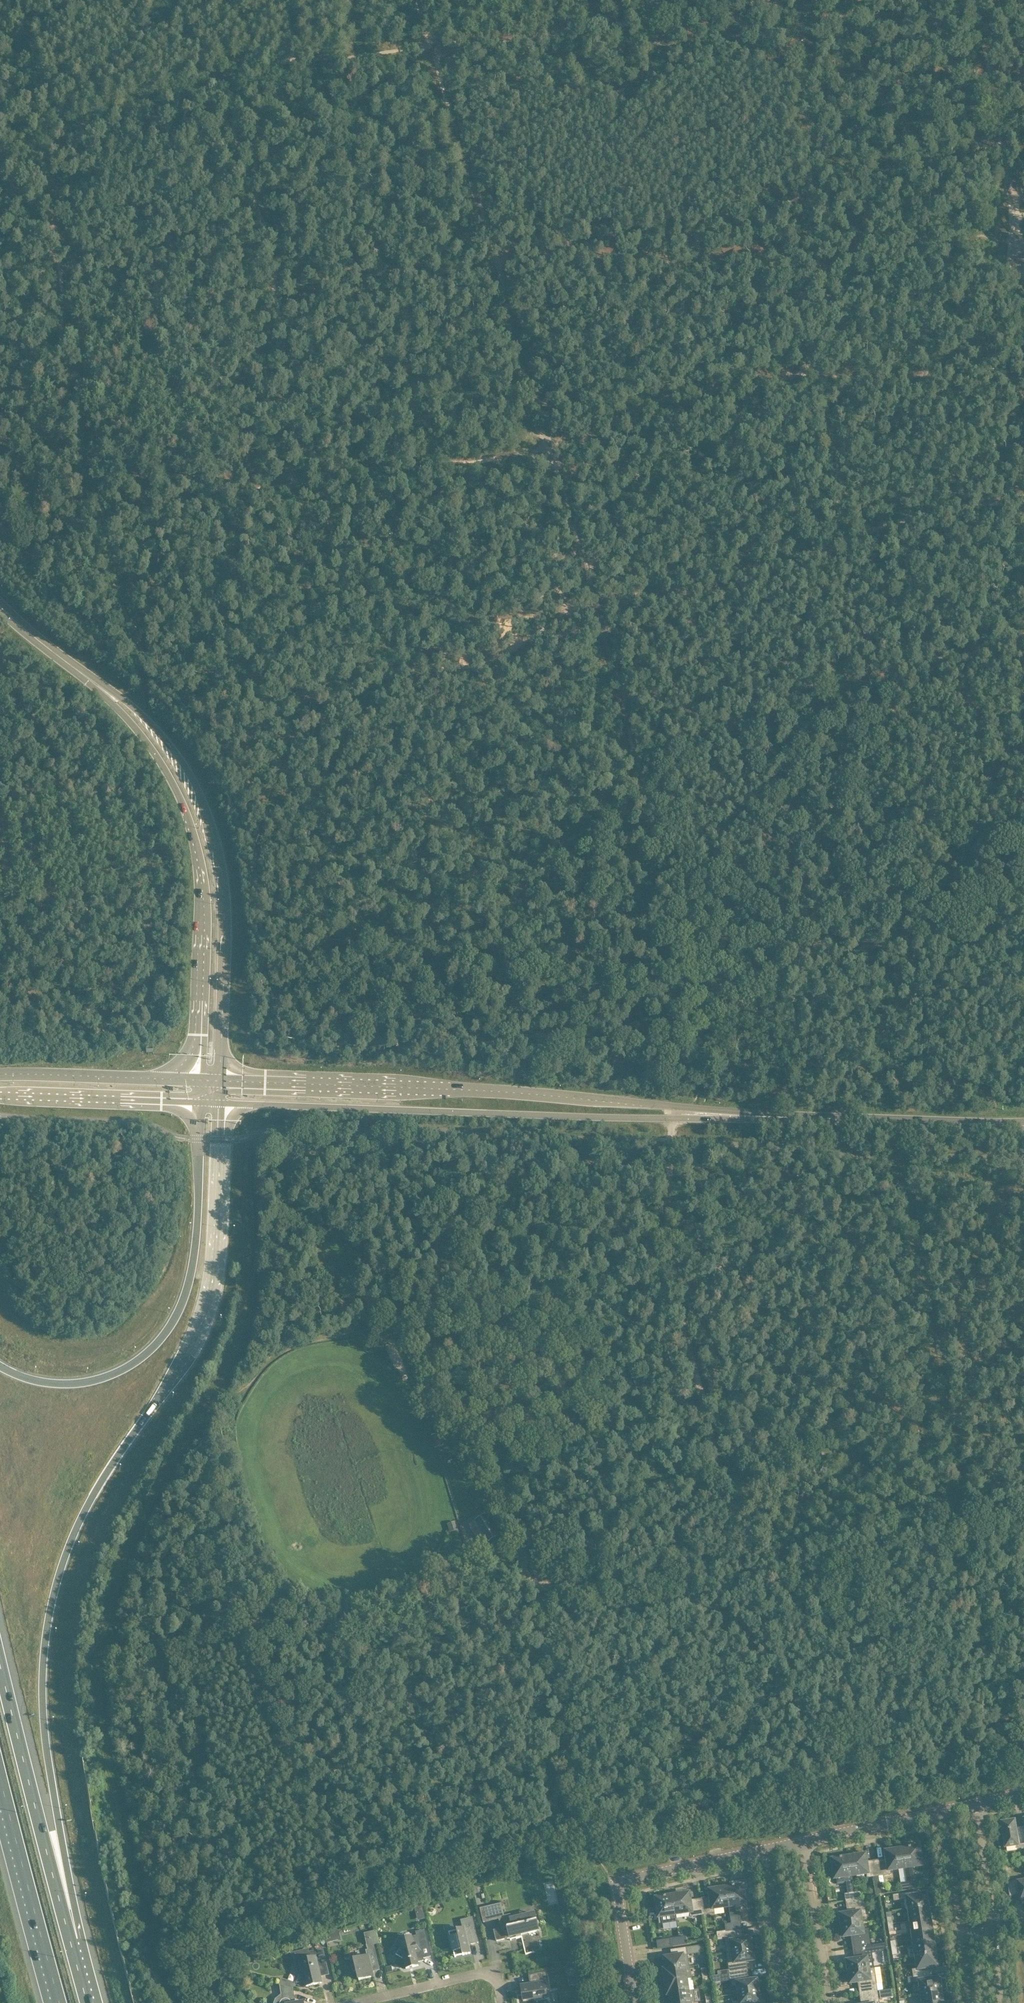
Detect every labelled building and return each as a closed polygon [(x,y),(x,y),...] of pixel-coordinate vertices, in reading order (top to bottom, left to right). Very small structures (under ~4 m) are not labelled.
[(435,1448),(443,1446),(441,1439),(443,1438),(442,1434),(432,1437),(435,1448)] [(487,1513),(475,1520),(488,1540),(488,1541),(491,1540),(499,1535),(497,1530),(502,1528),(495,1517),(491,1520),(490,1519),(487,1513)] [(455,1522),(448,1525),(451,1533),(458,1531),(455,1522)] [(1002,1823),(1006,1847),(1016,1846),(1017,1846),(1018,1848),(1023,1847),(1023,1828),(1016,1830),(1015,1828),(1014,1821),(1012,1821),(1011,1820),(1004,1821),(1004,1822),(1002,1823)] [(907,1883),(902,1884),(903,1891),(916,1889),(919,1888),(918,1881),(915,1882),(915,1881),(913,1867),(922,1866),(921,1857),(920,1850),(919,1847),(902,1849),(905,1868),(906,1872),(907,1883)] [(900,1869),(905,1868),(902,1849),(893,1851),(886,1852),(886,1854),(887,1860),(877,1862),(879,1876),(891,1874),(890,1870),(900,1869)] [(867,1864),(866,1857),(866,1855),(859,1856),(849,1857),(852,1876),(867,1874),(868,1878),(879,1876),(877,1862),(867,1864)] [(849,1857),(832,1860),(835,1879),(837,1878),(837,1882),(846,1881),(848,1881),(852,1880),(852,1876),(849,1857)] [(1018,1879),(1008,1883),(1010,1897),(1020,1893),(1021,1900),(1023,1899),(1023,1881),(1019,1882),(1018,1879)] [(743,1885),(726,1888),(729,1907),(732,1924),(739,1923),(739,1924),(742,1923),(740,1912),(736,1912),(735,1906),(736,1906),(746,1904),(743,1885)] [(707,1900),(701,1901),(702,1910),(703,1915),(715,1913),(714,1909),(729,1907),(726,1888),(721,1889),(716,1889),(710,1890),(710,1893),(711,1897),(711,1899),(707,1900)] [(861,1899),(860,1892),(847,1894),(848,1901),(861,1899)] [(917,1896),(917,1892),(893,1896),(894,1901),(908,1899),(909,1909),(928,1906),(926,1894),(925,1894),(917,1896)] [(689,1893),(673,1896),(675,1915),(676,1915),(681,1914),(691,1913),(692,1917),(703,1915),(701,1901),(691,1902),(690,1896),(689,1893)] [(673,1896),(656,1898),(659,1917),(661,1917),(662,1924),(672,1922),(676,1921),(677,1921),(676,1915),(675,1915),(673,1896)] [(864,1898),(861,1899),(848,1901),(850,1913),(840,1915),(842,1926),(862,1923),(861,1915),(866,1914),(864,1898)] [(501,1904),(481,1909),(484,1922),(500,1918),(502,1929),(495,1930),(497,1941),(516,1936),(517,1938),(516,1938),(516,1939),(522,1937),(522,1935),(539,1931),(537,1921),(527,1923),(525,1915),(511,1919),(510,1915),(504,1916),(501,1904)] [(911,1922),(930,1919),(928,1906),(909,1909),(911,1922)] [(458,1936),(450,1937),(454,1951),(461,1949),(463,1955),(471,1953),(468,1945),(472,1944),(478,1942),(476,1933),(476,1931),(472,1918),(466,1919),(461,1920),(463,1929),(457,1931),(458,1936)] [(913,1933),(932,1930),(930,1919),(911,1922),(913,1933)] [(740,1929),(739,1923),(732,1924),(726,1925),(727,1931),(740,1929)] [(863,1930),(862,1923),(842,1926),(844,1937),(853,1935),(855,1947),(871,1945),(868,1930),(863,1930)] [(727,1953),(752,1949),(751,1938),(742,1939),(740,1929),(727,1931),(717,1933),(719,1940),(725,1939),(727,1953)] [(401,1947),(396,1954),(404,1959),(406,1969),(419,1966),(418,1962),(424,1960),(423,1958),(431,1956),(429,1947),(425,1930),(417,1932),(418,1936),(412,1938),(412,1937),(399,1940),(401,1947)] [(915,1945),(933,1942),(932,1930),(913,1933),(915,1945)] [(376,1931),(369,1933),(370,1938),(369,1938),(370,1940),(371,1940),(372,1945),(379,1943),(376,1931)] [(673,1946),(687,1944),(686,1937),(672,1939),(673,1946)] [(916,1957),(935,1954),(933,1942),(915,1945),(916,1957)] [(849,1961),(847,1961),(848,1963),(849,1972),(869,1969),(874,1968),(873,1961),(872,1954),(872,1953),(888,1951),(887,1943),(871,1945),(855,1947),(856,1954),(856,1960),(854,1960),(849,1961)] [(667,1969),(667,1970),(685,1967),(689,1967),(688,1954),(705,1952),(704,1945),(686,1948),(674,1950),(675,1956),(666,1957),(667,1962),(665,1962),(667,1969)] [(351,1960),(350,1960),(353,1972),(354,1972),(354,1971),(357,1971),(359,1980),(373,1977),(374,1977),(373,1972),(371,1967),(377,1966),(378,1966),(374,1949),(368,1950),(367,1951),(368,1956),(367,1956),(354,1959),(354,1960),(351,1961),(351,1960)] [(730,1974),(746,1971),(745,1962),(754,1960),(752,1949),(727,1953),(730,1974)] [(308,1950),(293,1954),(294,1955),(300,1962),(302,1967),(299,1976),(296,1984),(305,1982),(306,1986),(318,1984),(322,1983),(321,1979),(321,1977),(318,1966),(326,1964),(323,1950),(307,1953),(308,1950)] [(937,1967),(935,1954),(916,1957),(918,1969),(913,1970),(914,1976),(929,1974),(928,1968),(936,1966),(936,1967),(937,1967)] [(239,1962),(227,1967),(239,1971),(242,1968),(242,1965),(239,1962)] [(687,1979),(685,1967),(667,1970),(667,1969),(664,1970),(666,1982),(687,1979)] [(575,1968),(566,1970),(567,1974),(568,1973),(568,1977),(576,1975),(575,1968)] [(874,1968),(849,1972),(850,1981),(851,1983),(852,1983),(858,1982),(860,1982),(861,1994),(877,1991),(875,1976),(874,1968)] [(748,1981),(746,1971),(730,1974),(732,1987),(738,1986),(739,1994),(759,1991),(757,1980),(748,1981)] [(549,1991),(546,1972),(540,1973),(530,1975),(531,1985),(522,1986),(522,1990),(512,1991),(512,1992),(522,1990),(524,2000),(534,1998),(547,1996),(547,1991),(549,1991)] [(930,1980),(929,1974),(914,1976),(915,1982),(920,1981),(922,1993),(941,1991),(939,1978),(938,1978),(930,1980)] [(576,1975),(568,1977),(569,1984),(577,1983),(576,1975)] [(687,1979),(666,1982),(667,1994),(670,1993),(688,1990),(687,1979)] [(293,1989),(279,1984),(279,1985),(280,1985),(281,1996),(277,2000),(275,2002),(295,2002),(293,1989)] [(879,1999),(880,1998),(893,1996),(892,1989),(883,1990),(877,1991),(861,1994),(863,2002),(879,2002),(879,1999)] [(690,2002),(696,2002),(694,1990),(688,1990),(670,1993),(671,2002),(688,2002),(690,2002)] [(760,2002),(759,1991),(739,1994),(740,2001),(735,2002),(751,2002),(760,2002)] [(942,2002),(941,1991),(922,1993),(923,2002),(939,2002),(942,2002)]
